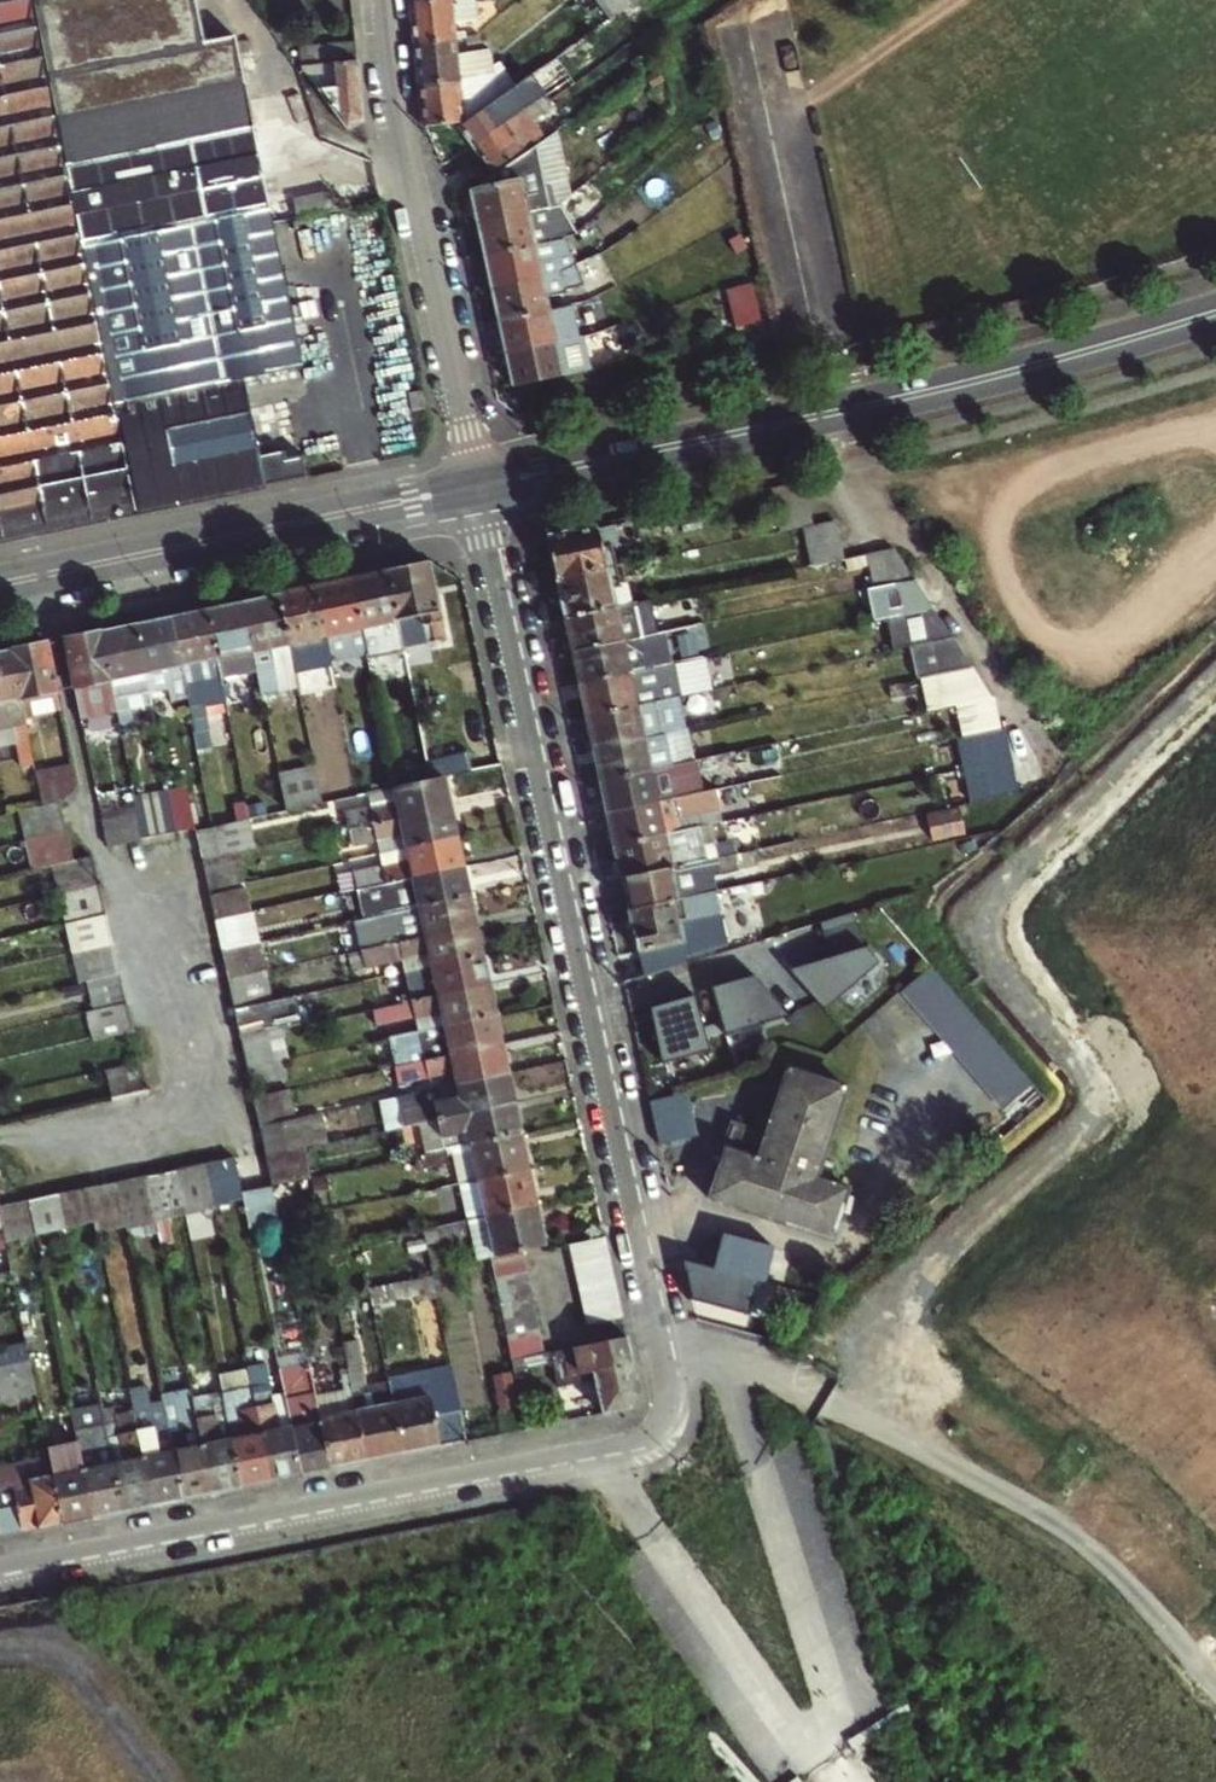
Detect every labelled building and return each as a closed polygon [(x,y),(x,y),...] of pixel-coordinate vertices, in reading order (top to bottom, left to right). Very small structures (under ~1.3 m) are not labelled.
[(79,223),(83,244),(268,208),(232,36),(201,42),(192,0),(0,0),(0,240),(79,223)] [(454,38),(450,0),(433,0),(411,3),(415,43),(454,38)] [(633,0),(597,0),(609,17),(633,0)] [(480,41),(480,35),(467,37),(467,43),(480,41)] [(454,38),(415,43),(418,71),(419,83),(459,79),(454,38)] [(368,134),(356,39),(352,40),(309,42),(310,61),(294,62),(347,137),(368,134)] [(494,70),(493,64),(466,70),(467,77),(494,70)] [(494,70),(467,77),(468,83),(495,76),(494,70)] [(537,80),(532,73),(463,122),(458,125),(472,145),(511,117),(506,111),(534,91),(533,83),(537,80)] [(459,79),(419,83),(424,127),(463,122),(459,79)] [(511,117),(472,145),(490,171),(543,134),(524,107),(511,117)] [(550,187),(522,193),(519,178),(529,176),(539,169),(531,151),(491,180),(491,184),(474,187),(472,188),(474,197),(479,221),(545,207),(553,205),(550,187)] [(486,254),(533,244),(530,230),(549,226),(545,207),(479,221),(486,254)] [(307,477),(303,455),(284,459),(273,399),(306,392),(282,274),(268,208),(83,244),(79,223),(0,240),(0,540),(307,477)] [(493,286),(560,271),(597,254),(592,240),(557,257),(536,261),(533,244),(486,254),(493,286)] [(562,285),(560,271),(493,286),(500,319),(546,309),(542,290),(562,285)] [(751,277),(722,287),(731,324),(760,317),(751,277)] [(567,305),(546,309),(500,319),(507,350),(573,336),(567,305)] [(540,380),(592,369),(585,333),(573,336),(507,350),(515,385),(522,384),(540,380)] [(421,391),(409,393),(413,411),(425,409),(421,391)] [(842,559),(834,518),(825,520),(802,525),(811,566),(842,559)] [(614,524),(548,538),(556,578),(558,578),(616,565),(612,545),(618,544),(614,524)] [(891,548),(865,554),(872,586),(911,578),(891,548)] [(386,568),(396,616),(420,611),(426,639),(443,635),(426,557),(385,565),(386,568)] [(558,578),(567,618),(614,608),(609,588),(620,585),(616,565),(558,578)] [(396,616),(386,568),(350,576),(360,623),(369,621),(396,616)] [(350,576),(314,583),(324,631),(360,623),(350,576)] [(324,631),(314,583),(278,591),(288,639),(310,634),(311,641),(322,638),(321,632),(324,631)] [(288,639),(278,591),(242,599),(252,646),(261,644),(288,639)] [(252,646),(242,599),(205,606),(221,678),(224,695),(244,691),(235,650),(243,648),(249,679),(258,677),(256,664),(252,646)] [(567,618),(574,649),(639,636),(632,604),(614,608),(567,618)] [(953,638),(930,605),(890,613),(898,649),(915,646),(953,638)] [(205,606),(169,614),(191,720),(207,716),(201,693),(196,694),(194,684),(221,678),(205,606)] [(169,614),(135,621),(145,670),(162,666),(166,686),(176,684),(178,694),(178,705),(182,722),(191,720),(169,614)] [(135,621),(100,628),(119,721),(122,733),(133,730),(126,694),(142,690),(144,699),(151,698),(145,670),(135,621)] [(375,646),(369,621),(360,623),(364,642),(366,654),(374,652),(373,647),(375,646)] [(324,631),(328,649),(355,644),(364,642),(360,623),(324,631)] [(119,721),(100,628),(62,636),(80,717),(107,710),(109,723),(119,721)] [(292,657),(304,654),(328,649),(324,631),(321,632),(322,638),(311,641),(310,634),(288,639),(292,657)] [(574,649),(580,680),(645,666),(639,636),(574,649)] [(973,667),(953,638),(915,646),(922,678),(936,675),(973,667)] [(58,688),(47,639),(10,647),(21,696),(58,688)] [(366,654),(364,642),(355,644),(358,656),(366,654)] [(265,662),(261,644),(252,646),(256,664),(265,662)] [(10,647),(0,649),(0,720),(13,717),(23,764),(35,761),(21,696),(10,647)] [(645,666),(580,680),(588,715),(690,693),(719,687),(712,652),(645,666)] [(304,654),(292,657),(295,673),(303,710),(320,706),(313,668),(304,654)] [(274,677),(295,673),(292,657),(271,661),(274,677)] [(265,662),(256,664),(258,677),(268,675),(265,662)] [(925,695),(928,709),(956,703),(993,695),(973,667),(936,675),(922,678),(925,695)] [(698,726),(690,693),(588,715),(595,749),(698,726)] [(956,703),(964,736),(1000,728),(993,695),(956,703)] [(704,757),(698,726),(595,749),(601,779),(695,759),(704,757)] [(964,736),(958,737),(965,769),(1012,759),(1006,727),(1000,728),(964,736)] [(465,744),(431,752),(435,770),(469,763),(465,744)] [(695,759),(601,779),(608,812),(704,791),(695,759)] [(1019,791),(1012,759),(965,769),(972,802),(1019,791)] [(320,762),(282,769),(290,808),(327,801),(320,762)] [(79,794),(72,765),(54,769),(61,798),(79,794)] [(463,803),(502,798),(499,767),(459,771),(463,803)] [(349,798),(355,825),(447,805),(440,773),(428,775),(393,783),(396,796),(368,802),(366,794),(349,798)] [(187,787),(170,790),(178,829),(195,825),(187,787)] [(608,812),(615,843),(663,833),(661,827),(683,823),(681,814),(721,806),(717,789),(704,791),(608,812)] [(178,829),(170,790),(135,798),(136,803),(143,837),(178,829)] [(143,837),(136,803),(100,811),(107,844),(143,837)] [(37,811),(42,834),(68,828),(72,827),(68,805),(37,811)] [(373,837),(376,850),(454,833),(447,805),(355,825),(335,830),(339,845),(373,837)] [(939,811),(908,818),(912,841),(943,835),(939,811)] [(195,825),(202,859),(238,851),(256,847),(248,814),(213,822),(195,825)] [(661,827),(663,833),(684,829),(683,823),(661,827)] [(34,867),(50,864),(75,858),(68,828),(42,834),(27,838),(34,867)] [(663,833),(666,846),(687,841),(684,829),(663,833)] [(358,867),(361,884),(460,863),(454,833),(376,850),(379,862),(358,867)] [(663,833),(615,843),(622,877),(706,859),(704,852),(703,844),(688,847),(687,841),(666,846),(663,833)] [(202,859),(208,888),(245,880),(238,851),(202,859)] [(50,864),(57,893),(99,883),(92,854),(75,858),(50,864)] [(622,877),(629,908),(714,890),(706,859),(622,877)] [(460,863),(361,884),(365,902),(376,899),(387,897),(390,909),(467,892),(460,863)] [(99,883),(57,893),(64,921),(106,911),(99,883)] [(241,885),(209,893),(214,917),(247,910),(241,885)] [(629,908),(642,967),(680,956),(676,941),(682,940),(678,920),(722,910),(717,889),(714,890),(629,908)] [(467,892),(390,909),(392,921),(381,923),(355,929),(358,947),(473,922),(467,892)] [(376,899),(378,912),(390,909),(387,897),(376,899)] [(247,910),(214,917),(220,947),(259,938),(252,909),(247,910)] [(390,909),(378,912),(381,923),(392,921),(390,909)] [(830,953),(868,945),(861,910),(824,921),(830,953)] [(73,950),(113,941),(106,911),(64,921),(71,950),(73,950)] [(400,956),(403,968),(480,951),(473,922),(358,947),(349,949),(353,969),(359,968),(365,964),(400,956)] [(259,938),(220,947),(226,976),(260,969),(265,967),(259,938)] [(117,959),(113,941),(73,950),(80,980),(119,971),(117,959)] [(799,978),(826,1009),(882,961),(868,945),(830,953),(828,953),(799,978)] [(380,986),(384,1004),(486,982),(480,951),(403,968),(406,980),(380,986)] [(788,966),(799,978),(828,953),(788,966)] [(933,965),(904,989),(1007,1110),(1036,1085),(933,965)] [(260,969),(226,976),(230,999),(232,1006),(267,998),(260,969)] [(87,1009),(126,1000),(119,971),(80,980),(87,1009)] [(782,1016),(788,1011),(769,986),(761,988),(750,974),(711,985),(726,1032),(782,1016)] [(410,1012),(414,1028),(493,1011),(486,982),(384,1004),(372,1007),(375,1020),(410,1012)] [(699,991),(663,1001),(669,1021),(657,1025),(668,1061),(715,1047),(699,991)] [(233,1012),(238,1036),(279,1027),(301,1022),(296,998),(233,1012)] [(89,1039),(133,1028),(126,1000),(87,1009),(82,1010),(89,1039)] [(663,1001),(651,1005),(657,1025),(669,1021),(663,1001)] [(405,1042),(409,1060),(499,1040),(493,1011),(414,1028),(417,1040),(405,1042)] [(279,1027),(238,1036),(244,1065),(280,1058),(286,1056),(279,1027)] [(453,1071),(456,1082),(506,1071),(499,1040),(409,1060),(392,1064),(396,1083),(453,1071)] [(283,1075),(280,1058),(244,1065),(248,1083),(283,1075)] [(140,1059),(101,1068),(109,1099),(147,1090),(140,1059)] [(845,1186),(826,1180),(833,1162),(819,1157),(844,1085),(787,1066),(763,1132),(733,1122),(707,1196),(828,1237),(845,1186)] [(506,1071),(456,1082),(458,1094),(396,1108),(400,1125),(445,1116),(513,1101),(506,1071)] [(292,1118),(286,1088),(250,1096),(257,1126),(292,1118)] [(649,1099),(658,1143),(696,1135),(687,1091),(649,1099)] [(513,1101),(445,1116),(451,1146),(519,1131),(513,1101)] [(292,1118),(257,1126),(263,1155),(302,1147),(325,1142),(319,1112),(292,1118)] [(474,1154),(479,1177),(527,1167),(519,1131),(451,1146),(454,1158),(474,1154)] [(302,1147),(263,1155),(269,1184),(307,1176),(309,1176),(302,1147)] [(445,1147),(417,1153),(420,1169),(448,1163),(445,1147)] [(235,1158),(207,1164),(215,1201),(243,1195),(242,1190),(235,1158)] [(215,1201),(207,1164),(178,1169),(184,1199),(187,1216),(216,1209),(215,1201)] [(399,1218),(401,1231),(419,1227),(467,1216),(535,1202),(527,1167),(479,1177),(459,1181),(465,1211),(457,1213),(456,1206),(399,1218)] [(147,1175),(153,1205),(184,1199),(178,1169),(147,1175)] [(153,1205),(147,1175),(118,1181),(125,1218),(155,1212),(153,1205)] [(118,1181),(88,1186),(95,1224),(125,1218),(118,1181)] [(277,1222),(269,1184),(242,1190),(243,1195),(250,1228),(277,1222)] [(88,1186),(58,1192),(66,1230),(95,1224),(88,1186)] [(30,1197),(0,1203),(0,1215),(3,1229),(5,1242),(37,1236),(30,1197)] [(467,1216),(419,1227),(422,1241),(471,1231),(473,1243),(492,1239),(496,1253),(544,1244),(535,1202),(467,1216)] [(569,1244),(573,1259),(608,1251),(605,1236),(569,1244)] [(684,1259),(694,1304),(748,1318),(756,1283),(763,1285),(771,1249),(719,1237),(712,1266),(684,1259)] [(573,1259),(576,1274),(611,1266),(608,1251),(573,1259)] [(525,1272),(521,1254),(489,1261),(493,1279),(525,1272)] [(611,1266),(576,1274),(579,1289),(615,1281),(611,1266)] [(525,1272),(493,1279),(497,1294),(528,1288),(525,1272)] [(615,1281),(579,1289),(582,1305),(618,1297),(615,1281)] [(528,1288),(497,1294),(500,1311),(532,1305),(528,1288)] [(582,1305),(586,1321),(621,1313),(618,1297),(582,1305)] [(532,1305),(500,1311),(504,1327),(535,1320),(532,1305)] [(535,1320),(504,1327),(507,1344),(539,1337),(535,1320)] [(626,1334),(549,1351),(557,1387),(593,1379),(598,1403),(579,1407),(582,1419),(627,1410),(639,1395),(626,1334)] [(507,1344),(510,1359),(542,1352),(539,1337),(507,1344)] [(279,1370),(284,1393),(301,1475),(317,1472),(331,1469),(315,1397),(302,1338),(286,1342),(292,1368),(279,1370)] [(402,1455),(388,1382),(365,1386),(364,1371),(357,1340),(342,1344),(352,1393),(367,1462),(402,1455)] [(29,1361),(25,1343),(0,1348),(0,1367),(29,1361)] [(0,1367),(0,1383),(4,1400),(35,1393),(29,1361),(0,1367)] [(419,1376),(388,1382),(402,1455),(467,1442),(450,1367),(425,1372),(426,1378),(420,1379),(419,1376)] [(490,1373),(497,1408),(516,1404),(508,1369),(490,1373)] [(253,1389),(256,1407),(271,1481),(301,1475),(284,1393),(273,1396),(271,1385),(253,1389)] [(179,1417),(165,1419),(181,1499),(211,1493),(195,1413),(190,1386),(173,1389),(179,1417)] [(129,1392),(133,1409),(152,1505),(181,1499),(165,1419),(163,1408),(153,1410),(148,1388),(129,1392)] [(345,1390),(315,1397),(331,1469),(367,1462),(352,1393),(346,1394),(345,1390)] [(71,1408),(78,1443),(93,1517),(123,1511),(107,1431),(94,1434),(92,1427),(89,1427),(84,1406),(71,1408)] [(271,1481),(256,1407),(227,1413),(232,1440),(242,1487),(271,1481)] [(103,1412),(107,1431),(123,1511),(152,1505),(133,1409),(116,1413),(118,1422),(113,1423),(110,1410),(103,1412)] [(216,1409),(195,1413),(211,1493),(242,1487),(232,1440),(223,1442),(216,1409)] [(93,1517),(78,1443),(47,1449),(47,1453),(61,1523),(93,1517)] [(47,1453),(0,1463),(0,1487),(11,1485),(16,1505),(0,1509),(0,1536),(61,1523),(47,1453)]
